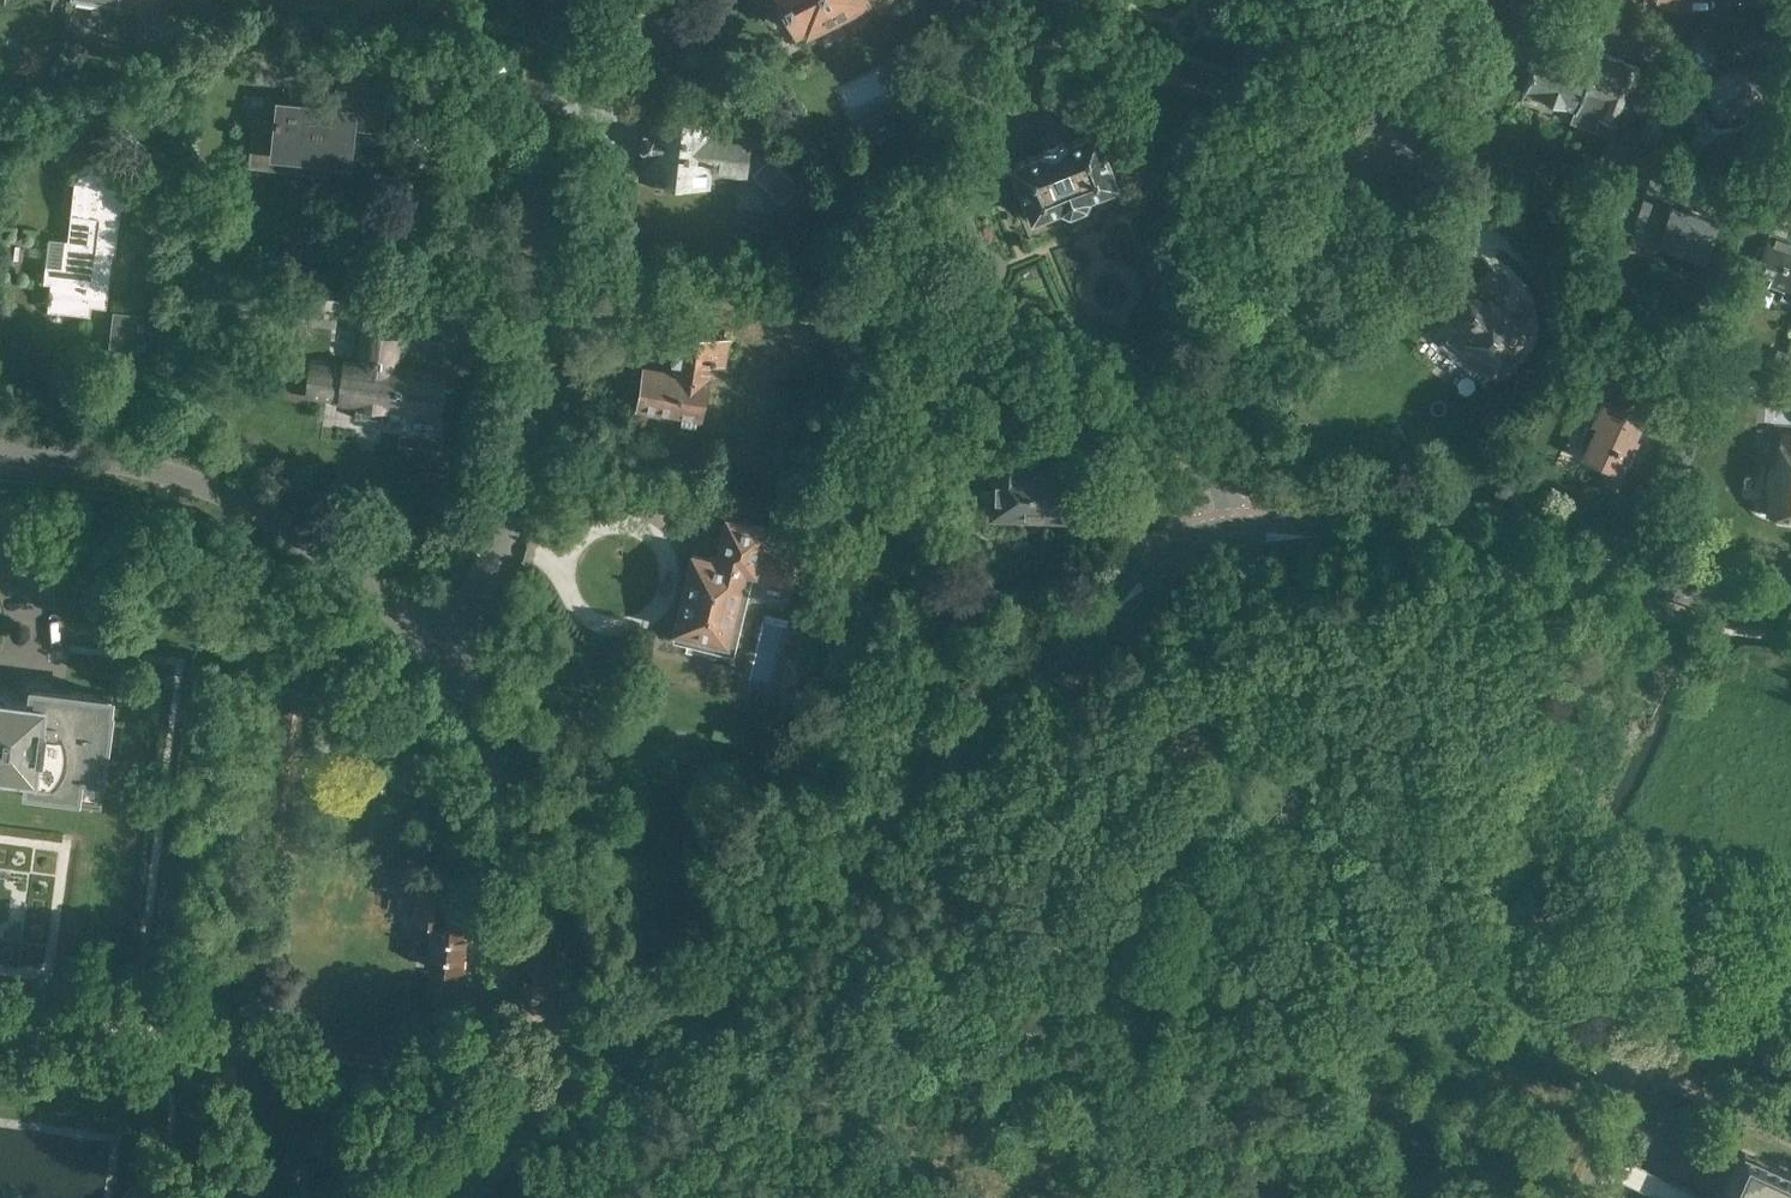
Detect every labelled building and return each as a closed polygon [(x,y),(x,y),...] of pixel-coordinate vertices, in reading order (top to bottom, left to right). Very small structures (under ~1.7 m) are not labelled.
[(798,30),(805,27),(807,32),(869,0),(783,0),(798,30)] [(1676,9),(1678,0),(1657,0),(1656,4),(1676,9)] [(1693,70),(1695,70),(1713,58),(1714,54),(1702,39),(1698,38),(1679,51),(1679,52),(1693,70)] [(1639,63),(1632,61),(1620,57),(1622,53),(1607,49),(1599,73),(1539,54),(1526,89),(1579,106),(1575,118),(1598,126),(1600,118),(1617,124),(1639,63)] [(1704,91),(1695,97),(1694,101),(1694,105),(1704,119),(1707,122),(1712,121),(1719,116),(1721,118),(1722,117),(1723,119),(1758,94),(1736,63),(1701,88),(1704,91)] [(351,83),(353,68),(342,67),(340,81),(351,83)] [(334,98),(333,110),(285,105),(284,118),(280,118),(279,124),(283,125),(282,133),(262,131),(259,160),(308,165),(310,155),(347,159),(349,140),(344,140),(344,131),(350,131),(351,123),(379,127),(382,103),(334,98)] [(712,171),(747,175),(752,134),(718,129),(718,123),(651,114),(649,133),(647,132),(643,137),(642,145),(645,150),(647,150),(644,176),(657,178),(657,182),(665,183),(665,179),(711,185),(712,171)] [(1091,195),(1119,183),(1098,128),(1067,140),(1066,138),(1039,149),(1040,151),(1010,163),(1032,218),(1061,206),(1070,210),(1086,204),(1091,195)] [(1634,157),(1662,167),(1667,154),(1638,145),(1634,157)] [(113,254),(115,254),(124,180),(110,178),(110,172),(77,169),(69,239),(50,238),(45,281),(52,282),(49,310),(90,314),(91,305),(106,306),(113,254)] [(1632,238),(1661,248),(1663,243),(1705,258),(1717,221),(1671,206),(1679,183),(1654,174),(1632,238)] [(1790,299),(1790,237),(1770,230),(1753,275),(1785,287),(1782,295),(1790,299)] [(1520,268),(1565,314),(1581,298),(1572,290),(1575,287),(1538,250),(1520,268)] [(1515,342),(1526,330),(1499,308),(1501,306),(1496,302),(1510,285),(1492,270),(1443,327),(1457,338),(1452,344),(1481,368),(1486,363),(1494,369),(1504,357),(1502,355),(1514,341),(1515,342)] [(363,324),(400,328),(403,304),(366,300),(363,324)] [(108,361),(149,366),(154,315),(115,310),(108,361)] [(354,416),(401,422),(403,398),(438,402),(441,378),(395,373),(399,335),(360,330),(356,364),(314,359),(309,396),(356,402),(354,416)] [(639,406),(704,416),(710,377),(711,377),(712,371),(710,370),(710,364),(726,366),(731,340),(677,332),(671,372),(645,368),(639,406)] [(1639,403),(1648,383),(1610,366),(1602,386),(1609,390),(1595,422),(1601,424),(1588,453),(1592,456),(1591,459),(1613,469),(1614,465),(1619,467),(1625,454),(1630,456),(1637,439),(1633,437),(1642,416),(1630,411),(1635,401),(1639,403)] [(1782,434),(1779,465),(1772,465),(1769,488),(1775,489),(1773,513),(1790,514),(1790,434),(1782,434)] [(1024,514),(1024,515),(1027,519),(1036,519),(1041,516),(1041,515),(1072,516),(1073,465),(1049,464),(1050,457),(994,456),(993,487),(980,487),(980,511),(993,511),(993,514),(1024,514)] [(677,640),(734,653),(756,566),(768,569),(766,574),(797,581),(809,533),(729,514),(718,559),(694,554),(677,628),(680,629),(677,640)] [(26,782),(25,788),(78,795),(81,773),(103,776),(112,709),(110,709),(112,695),(53,688),(53,689),(46,694),(45,694),(44,701),(18,698),(19,691),(0,688),(0,779),(26,782)] [(418,890),(414,919),(431,921),(425,964),(461,969),(467,925),(441,922),(448,874),(422,870),(421,878),(410,877),(408,888),(418,890)] [(1761,1159),(1743,1197),(1790,1197),(1790,1173),(1761,1159)]
